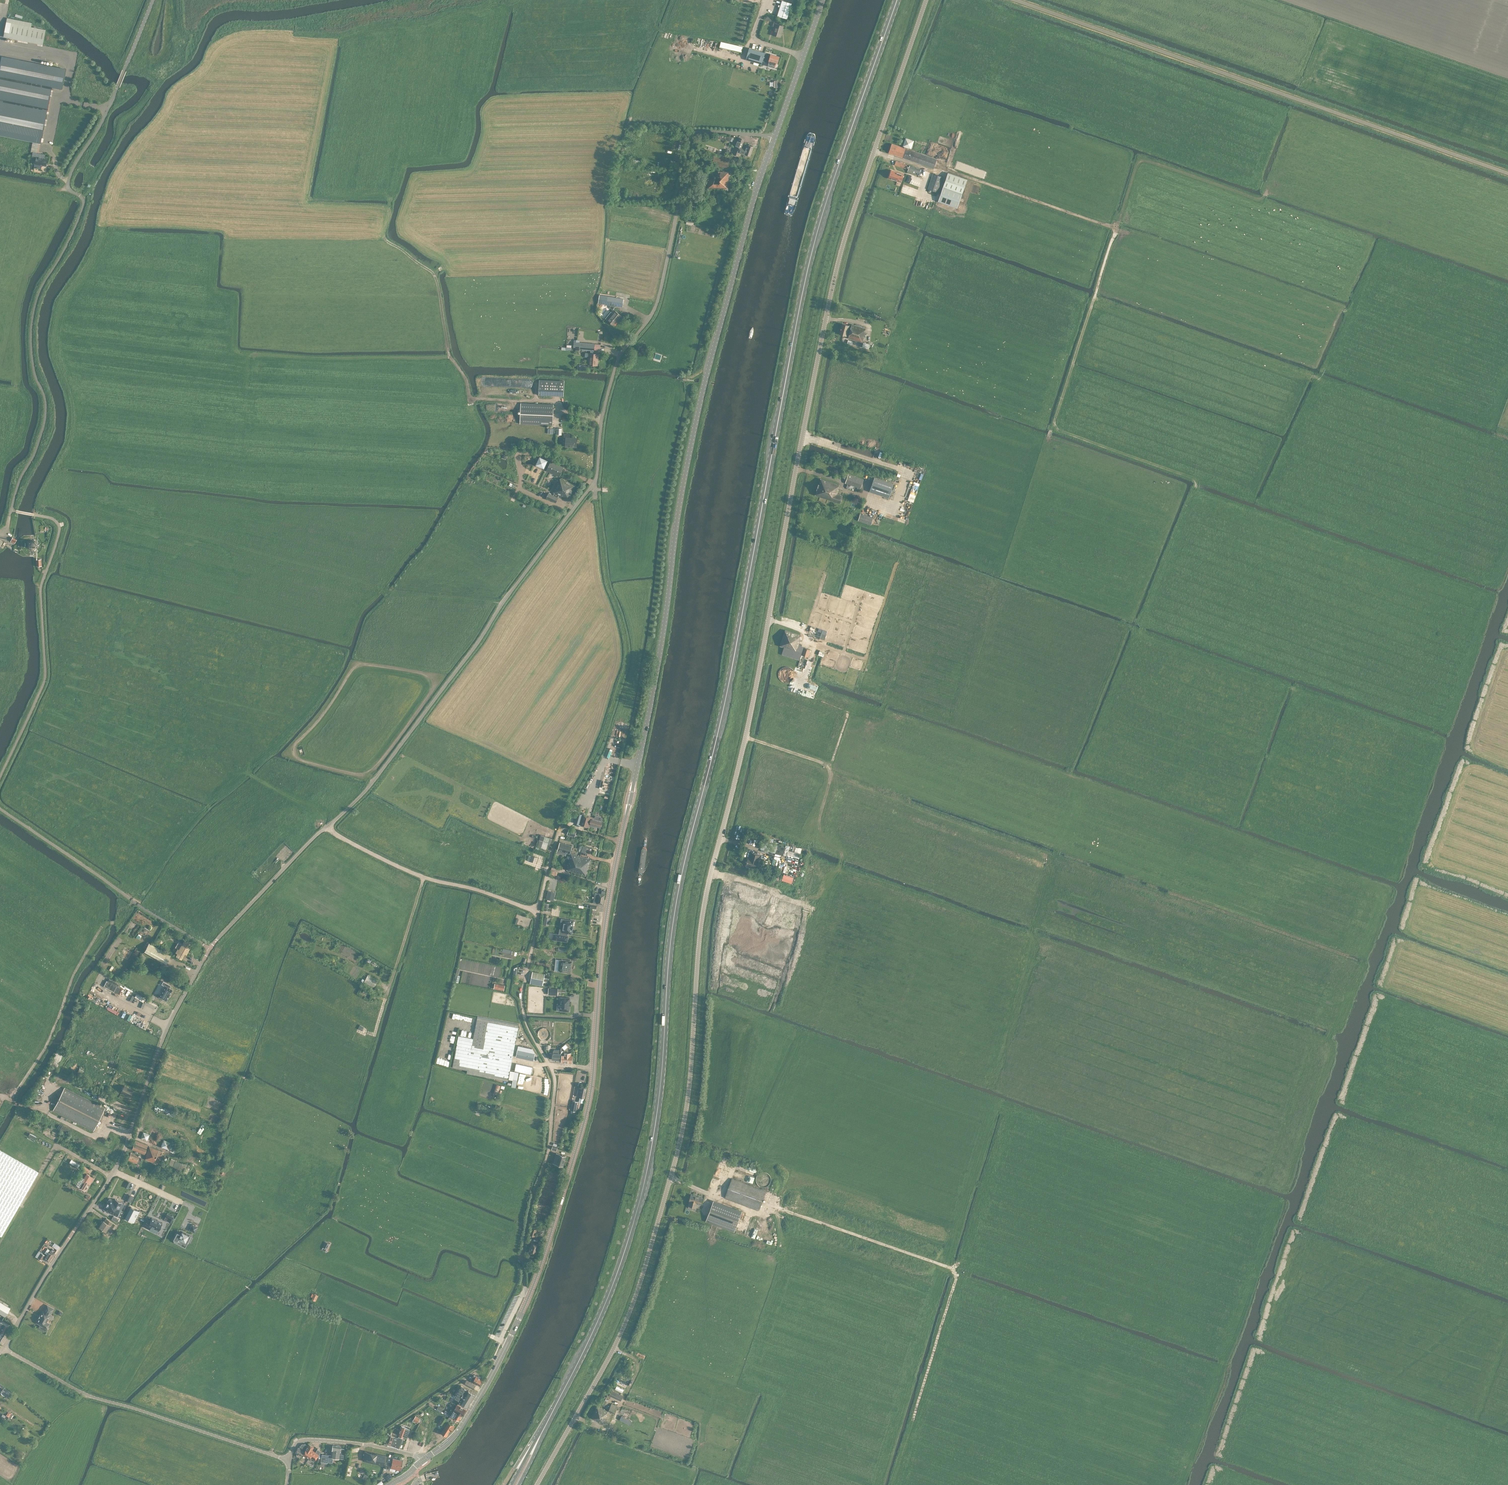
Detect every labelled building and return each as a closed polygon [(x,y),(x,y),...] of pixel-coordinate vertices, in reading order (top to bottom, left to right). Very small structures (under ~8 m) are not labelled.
[(781,10),(779,16),(785,18),(787,12),(781,10)] [(3,36),(42,44),(45,29),(30,26),(31,22),(7,17),(3,36)] [(774,27),(772,34),(780,36),(783,26),(779,25),(780,22),(774,21),(773,26),(774,27)] [(719,47),(741,51),(742,46),(720,41),(719,47)] [(769,59),(767,65),(775,67),(776,62),(777,63),(779,56),(771,54),(770,55),(765,53),(765,52),(749,47),(745,59),(762,64),(764,57),(769,59)] [(0,62),(0,77),(51,87),(61,89),(65,69),(1,56),(0,62)] [(47,109),(51,87),(0,77),(0,100),(47,109)] [(30,140),(33,141),(39,142),(40,142),(47,109),(0,100),(0,134),(30,140)] [(732,154),(738,156),(740,152),(750,155),(753,146),(747,144),(745,148),(742,147),(745,139),(738,137),(732,154)] [(906,138),(903,145),(904,146),(904,147),(909,149),(910,148),(911,148),(913,141),(906,138)] [(914,142),(913,149),(921,150),(922,143),(914,142)] [(893,154),(903,158),(933,168),(937,159),(903,148),(903,147),(898,145),(892,143),(888,153),(893,154)] [(34,167),(36,167),(36,168),(37,168),(37,167),(41,168),(41,165),(45,165),(47,158),(39,156),(39,153),(32,152),(31,159),(35,160),(34,167)] [(733,171),(735,164),(736,162),(715,154),(712,163),(733,171)] [(895,165),(906,169),(907,164),(896,160),(895,165)] [(907,171),(919,175),(921,169),(909,165),(907,171)] [(902,180),(904,174),(891,170),(888,178),(897,181),(898,178),(902,180)] [(708,176),(707,188),(728,188),(728,171),(711,171),(709,171),(709,176),(708,176)] [(938,201),(935,209),(954,215),(957,207),(967,179),(948,172),(938,201)] [(933,173),(928,188),(937,192),(942,176),(933,173)] [(622,307),(624,299),(599,295),(598,304),(622,307)] [(611,311),(605,318),(607,320),(607,319),(614,325),(621,315),(615,310),(613,313),(611,311)] [(842,323),(839,333),(849,336),(848,338),(862,341),(865,332),(864,331),(865,327),(851,324),(850,330),(847,329),(849,325),(842,323)] [(574,342),(573,347),(576,347),(575,350),(579,350),(579,348),(582,348),(590,349),(594,349),(595,343),(579,342),(580,340),(574,339),(574,342)] [(598,353),(588,353),(588,359),(588,364),(596,365),(597,357),(598,357),(598,353)] [(539,379),(538,394),(563,396),(564,380),(539,379)] [(521,403),(520,412),(520,423),(552,425),(553,404),(521,403)] [(566,438),(565,446),(576,446),(577,438),(570,437),(570,433),(564,433),(564,438),(566,438)] [(536,464),(543,468),(547,460),(540,456),(536,464)] [(545,469),(558,475),(562,466),(549,460),(545,469)] [(854,485),(861,488),(864,479),(848,474),(845,482),(854,485)] [(869,490),(889,496),(893,482),(874,476),(869,490)] [(559,494),(568,498),(575,485),(561,478),(560,479),(558,482),(558,481),(553,491),(554,492),(553,495),(548,492),(546,497),(556,502),(558,497),(557,497),(559,494)] [(815,495),(840,503),(842,495),(837,494),(838,489),(840,485),(821,478),(815,495)] [(873,517),(860,513),(858,520),(871,524),(873,517)] [(28,546),(30,549),(34,549),(37,547),(37,543),(35,540),(30,539),(28,542),(28,546)] [(808,635),(820,639),(823,632),(811,628),(808,635)] [(798,666),(805,668),(811,649),(803,646),(803,647),(799,646),(802,635),(785,630),(780,645),(784,647),(782,654),(800,659),(798,666)] [(794,674),(794,672),(794,671),(793,669),(792,668),(791,667),(790,666),(788,666),(787,666),(785,666),(784,666),(782,667),(781,668),(780,669),(779,670),(779,672),(778,673),(778,675),(779,676),(780,678),(781,679),(782,680),(783,681),(784,681),(786,682),(787,682),(789,681),(791,680),(792,680),(793,678),(794,677),(794,675),(794,674)] [(577,812),(574,822),(580,824),(589,826),(589,825),(595,826),(595,825),(600,827),(600,826),(601,826),(602,824),(601,823),(602,820),(601,820),(602,817),(595,815),(594,817),(591,816),(591,817),(583,814),(577,812)] [(540,834),(538,839),(539,840),(537,847),(541,848),(543,841),(545,836),(540,834)] [(760,848),(775,852),(777,844),(763,840),(760,848)] [(564,851),(566,844),(561,842),(558,850),(564,851)] [(572,846),(566,844),(564,851),(569,853),(572,846)] [(796,846),(795,851),(789,850),(789,848),(784,847),(783,854),(799,857),(801,847),(796,846)] [(571,853),(568,861),(588,867),(590,859),(571,853)] [(745,865),(755,868),(757,860),(758,855),(752,853),(750,858),(748,857),(745,865)] [(585,875),(588,867),(568,861),(566,869),(585,875)] [(592,902),(603,904),(605,894),(594,892),(594,896),(593,897),(592,902)] [(573,920),(564,919),(561,934),(554,933),(553,939),(567,941),(568,935),(567,935),(567,933),(571,933),(572,928),(573,928),(573,925),(573,920)] [(176,952),(177,953),(175,955),(181,958),(182,956),(184,952),(186,954),(189,949),(188,949),(191,944),(184,940),(179,949),(178,948),(176,952)] [(171,955),(149,942),(144,951),(166,963),(171,955)] [(572,960),(559,959),(558,971),(571,972),(572,960)] [(543,984),(548,985),(550,974),(545,973),(532,971),(530,982),(543,985),(543,984)] [(368,974),(365,980),(374,985),(378,979),(368,974)] [(170,988),(172,985),(164,981),(162,984),(166,986),(159,996),(166,1000),(173,989),(170,988)] [(569,997),(562,997),(561,997),(560,1010),(569,1011),(569,997)] [(467,1073),(508,1080),(518,1024),(477,1017),(473,1038),(459,1035),(453,1067),(467,1070),(467,1073)] [(560,1051),(560,1058),(560,1059),(560,1061),(572,1062),(572,1061),(573,1060),(573,1059),(572,1058),(572,1055),(570,1055),(571,1052),(564,1052),(564,1049),(567,1046),(565,1044),(561,1047),(560,1051)] [(516,1056),(533,1060),(535,1053),(532,1048),(518,1045),(516,1056)] [(550,1053),(549,1056),(552,1056),(552,1058),(560,1059),(560,1058),(560,1051),(560,1050),(555,1049),(554,1050),(553,1053),(550,1053)] [(516,1063),(514,1070),(531,1074),(532,1066),(516,1063)] [(124,1085),(121,1091),(130,1095),(133,1089),(124,1085)] [(579,1101),(583,1102),(584,1097),(587,1087),(578,1086),(576,1096),(580,1097),(579,1101)] [(64,1087),(53,1110),(93,1130),(105,1108),(64,1087)] [(143,1131),(140,1138),(146,1140),(149,1133),(143,1131)] [(163,1138),(160,1146),(167,1148),(170,1141),(163,1138)] [(148,1145),(135,1140),(132,1149),(144,1154),(147,1148),(146,1147),(148,1145)] [(157,1163),(162,1151),(158,1150),(159,1150),(149,1146),(145,1155),(146,1155),(145,1159),(153,1162),(154,1162),(157,1163)] [(1,1236),(38,1172),(0,1150),(0,1235),(1,1236)] [(130,1152),(127,1159),(136,1163),(136,1162),(139,1164),(142,1157),(141,1156),(141,1155),(138,1154),(138,1155),(130,1152)] [(558,1153),(555,1163),(563,1165),(566,1156),(558,1153)] [(186,1164),(175,1160),(171,1158),(168,1165),(183,1171),(186,1164)] [(754,1176),(756,1170),(750,1168),(748,1173),(754,1176)] [(86,1173),(78,1185),(84,1189),(87,1183),(89,1184),(94,1178),(86,1173)] [(768,1181),(768,1180),(768,1179),(767,1178),(767,1177),(766,1176),(764,1175),(764,1174),(762,1174),(761,1174),(759,1174),(758,1175),(757,1176),(756,1177),(755,1178),(755,1179),(755,1180),(755,1182),(755,1183),(756,1185),(757,1186),(758,1186),(759,1187),(761,1187),(762,1187),(763,1187),(765,1186),(766,1185),(767,1184),(767,1183),(768,1182),(768,1181)] [(724,1197),(759,1210),(766,1191),(731,1178),(724,1197)] [(688,1205),(695,1207),(696,1203),(700,1204),(702,1197),(690,1194),(689,1201),(688,1205)] [(109,1198),(106,1204),(116,1209),(117,1208),(121,1210),(121,1209),(119,1208),(122,1202),(115,1198),(114,1200),(109,1198)] [(705,1220),(734,1231),(741,1210),(713,1200),(705,1220)] [(106,1204),(103,1209),(120,1218),(123,1211),(121,1210),(117,1208),(116,1209),(106,1204)] [(130,1206),(124,1217),(125,1217),(126,1216),(129,1218),(130,1218),(134,1220),(133,1222),(139,1210),(138,1211),(137,1210),(131,1206),(130,1206)] [(167,1213),(165,1216),(169,1218),(168,1220),(171,1222),(174,1216),(167,1213)] [(104,1221),(103,1220),(98,1226),(105,1231),(109,1225),(114,1229),(117,1225),(106,1217),(104,1221)] [(158,1231),(162,1222),(152,1217),(150,1220),(147,1218),(143,1226),(148,1229),(149,1226),(158,1231)] [(192,1223),(189,1229),(195,1231),(198,1226),(192,1223)] [(180,1234),(176,1232),(173,1239),(180,1242),(182,1240),(187,1243),(191,1235),(181,1231),(180,1234)] [(531,1242),(529,1251),(537,1253),(539,1245),(531,1242)] [(44,1258),(49,1261),(54,1253),(49,1250),(44,1258)] [(0,1301),(0,1313),(3,1315),(5,1316),(10,1307),(0,1301)] [(46,1330),(47,1327),(49,1323),(46,1321),(50,1314),(53,1308),(47,1305),(44,1311),(43,1311),(37,1322),(40,1324),(39,1326),(46,1330)] [(0,1340),(9,1325),(0,1321),(0,1340)] [(472,1381),(479,1385),(483,1379),(476,1375),(474,1374),(472,1377),(470,1380),(472,1381)] [(464,1383),(473,1389),(475,1385),(466,1380),(464,1383)] [(450,1392),(449,1395),(451,1396),(453,1398),(458,1400),(460,1402),(467,1406),(475,1393),(468,1389),(461,1385),(455,1395),(450,1392)] [(12,1393),(4,1387),(1,1391),(9,1397),(12,1393)] [(610,1393),(621,1399),(623,1395),(611,1390),(610,1393)] [(451,1408),(453,1408),(453,1409),(457,1411),(457,1412),(461,1415),(462,1415),(466,1408),(457,1403),(456,1404),(455,1404),(458,1400),(453,1398),(451,1396),(449,1400),(454,1403),(451,1408)] [(607,1410),(614,1414),(617,1406),(611,1403),(607,1410)] [(607,1414),(608,1411),(607,1411),(607,1410),(597,1406),(592,1418),(603,1423),(607,1414)] [(448,1413),(451,1414),(454,1416),(453,1416),(459,1419),(461,1415),(457,1412),(457,1411),(453,1409),(453,1408),(451,1408),(449,1412),(448,1413)] [(431,1424),(432,1422),(432,1421),(427,1418),(430,1412),(428,1410),(424,1413),(423,1414),(422,1415),(419,1417),(420,1417),(420,1418),(422,1419),(421,1420),(426,1424),(427,1422),(431,1424)] [(432,1421),(432,1422),(447,1432),(453,1422),(438,1412),(432,1421)] [(631,1420),(622,1415),(620,1419),(630,1424),(631,1420)] [(426,1424),(421,1432),(428,1436),(429,1435),(439,1441),(444,1433),(431,1424),(427,1422),(426,1424)] [(397,1435),(399,1436),(403,1437),(404,1435),(406,1437),(409,1428),(401,1425),(397,1435)] [(390,1434),(387,1433),(384,1442),(389,1444),(391,1438),(396,1440),(397,1440),(399,1436),(397,1435),(395,1434),(396,1433),(391,1431),(390,1434)] [(403,1437),(399,1436),(397,1440),(396,1440),(391,1438),(389,1444),(399,1448),(403,1437)] [(296,1454),(297,1455),(300,1457),(304,1450),(307,1445),(305,1443),(301,1443),(299,1447),(298,1447),(295,1451),(297,1453),(296,1454)] [(317,1456),(318,1456),(320,1450),(317,1448),(315,1451),(312,1449),(314,1446),(309,1443),(302,1454),(307,1456),(307,1455),(315,1460),(317,1456)] [(328,1454),(327,1461),(332,1462),(332,1456),(336,1457),(342,1458),(343,1456),(344,1448),(340,1448),(340,1446),(332,1445),(331,1454),(328,1454)] [(362,1460),(383,1465),(384,1465),(386,1456),(364,1451),(362,1460)] [(392,1457),(389,1470),(394,1471),(395,1468),(400,1469),(402,1460),(392,1457)]
